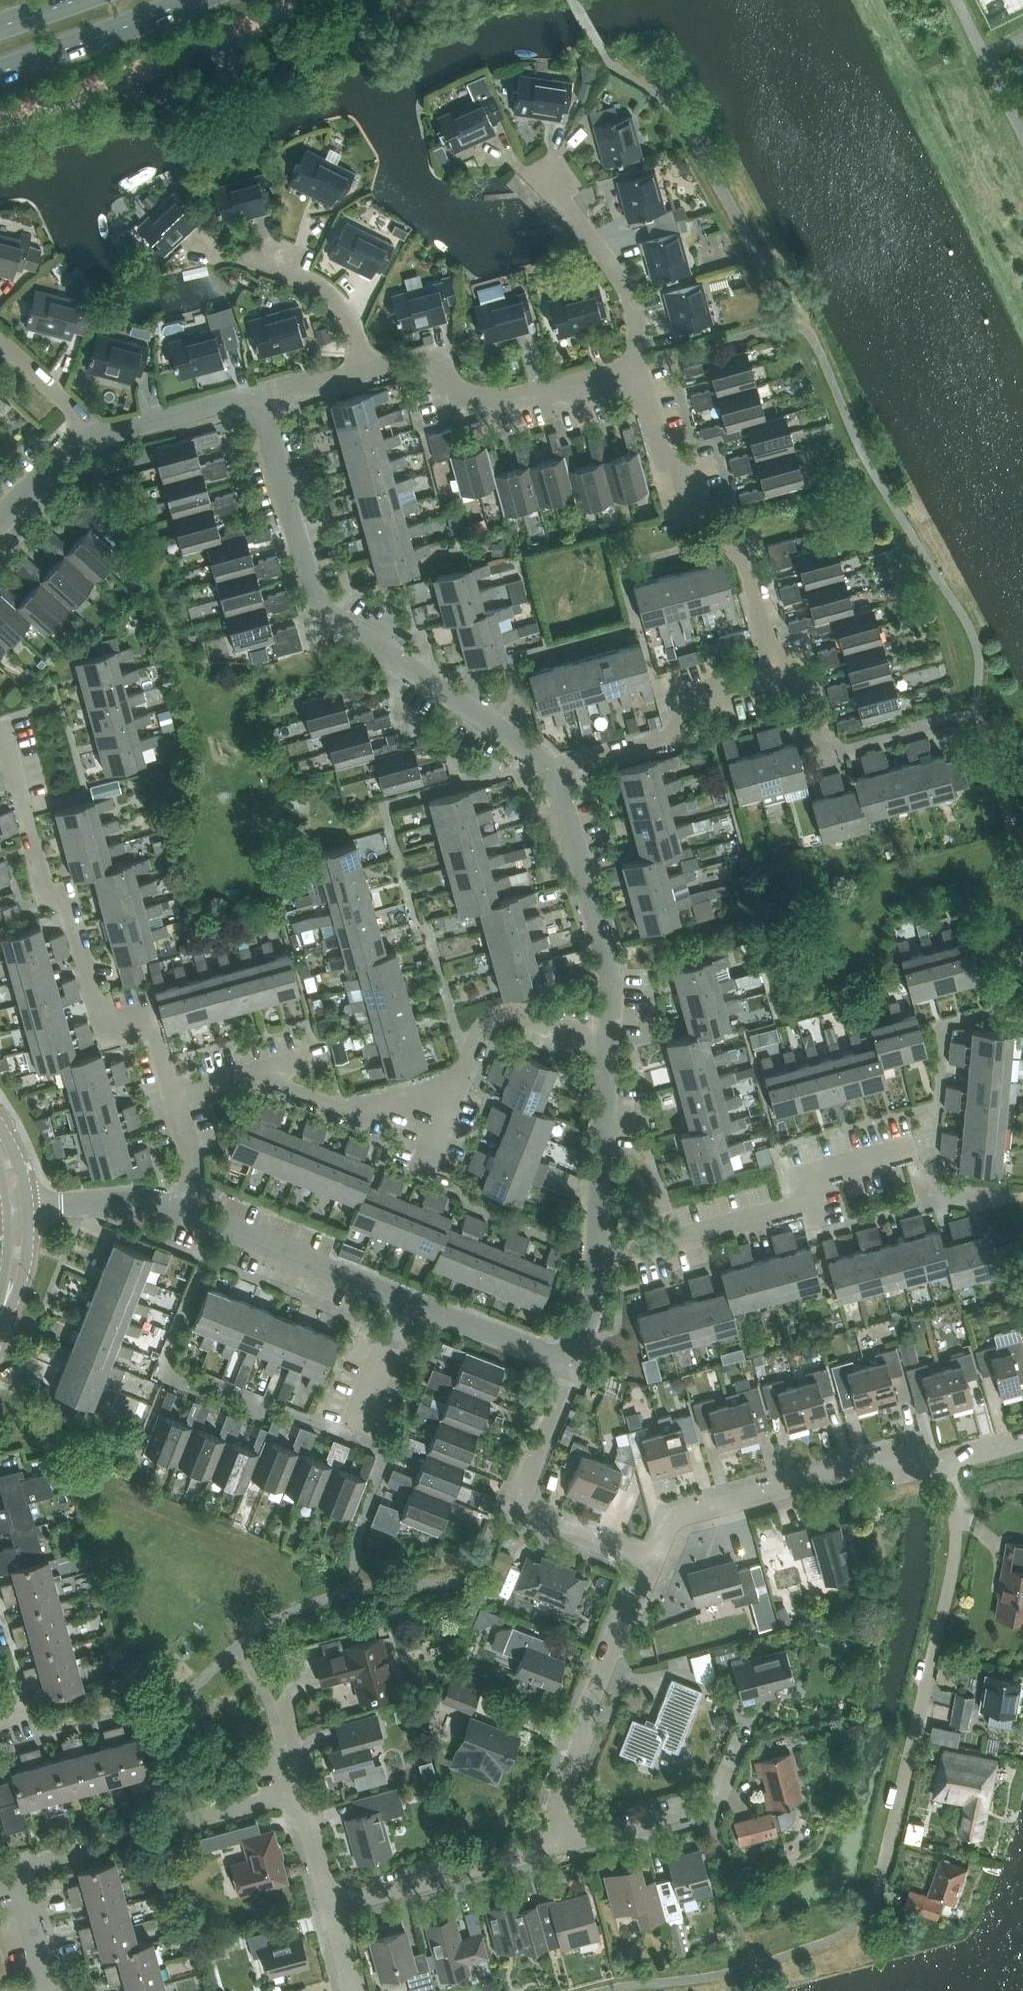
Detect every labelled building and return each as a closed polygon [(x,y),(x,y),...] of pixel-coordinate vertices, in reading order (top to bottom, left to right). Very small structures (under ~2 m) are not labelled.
[(595,66),(583,67),(584,79),(597,78),(595,66)] [(467,106),(437,119),(451,150),(481,137),(482,140),(495,134),(491,126),(497,123),(496,121),(504,117),(484,73),(466,82),(473,100),(465,103),(467,106)] [(567,112),(572,82),(551,78),(551,81),(519,76),(513,110),(545,115),(545,118),(559,120),(560,112),(567,112)] [(583,83),(578,99),(587,102),(592,86),(583,83)] [(603,165),(642,155),(631,114),(592,125),(603,165)] [(447,157),(442,145),(433,149),(438,161),(447,157)] [(340,200),(354,172),(336,163),(334,165),(306,151),(290,181),(319,196),(318,199),(331,205),(335,197),(340,200)] [(676,219),(684,217),(687,217),(683,205),(665,209),(655,170),(615,180),(626,221),(644,216),(647,228),(676,219)] [(253,216),(264,213),(267,213),(264,204),(271,202),(262,172),(242,178),(243,181),(212,189),(221,222),(252,213),(253,216)] [(162,253),(185,231),(187,233),(198,223),(192,217),(197,212),(175,190),(160,204),(162,206),(138,228),(162,253)] [(684,217),(676,219),(679,230),(687,228),(684,217)] [(379,273),(393,245),(375,235),(374,238),(345,224),(329,254),(358,269),(357,271),(370,278),(374,270),(379,273)] [(391,232),(403,238),(407,231),(395,225),(391,232)] [(679,230),(640,241),(651,281),(690,271),(679,230)] [(0,236),(0,275),(12,278),(15,269),(21,271),(22,267),(36,271),(42,250),(28,246),(31,234),(21,232),(19,238),(9,235),(8,238),(0,236)] [(145,250),(138,256),(145,264),(152,258),(145,250)] [(432,325),(443,322),(446,321),(444,312),(450,311),(448,303),(454,301),(455,299),(449,275),(441,278),(441,280),(422,286),(422,289),(391,297),(401,330),(432,322),(432,325)] [(515,335),(526,332),(529,331),(526,323),(533,321),(524,291),(504,296),(500,282),(476,289),(480,306),(474,308),(483,341),(514,332),(515,335)] [(713,322),(702,282),(662,292),(673,333),(713,322)] [(588,329),(602,326),(600,317),(606,316),(598,285),(578,291),(579,294),(548,302),(556,335),(588,327),(588,329)] [(56,335),(70,339),(72,331),(84,334),(92,303),(67,296),(66,299),(35,291),(26,325),(57,332),(56,335)] [(307,335),(301,313),(299,305),(279,310),(279,313),(248,322),(257,355),(288,346),(289,349),(303,345),(301,337),(307,335)] [(232,323),(219,326),(225,349),(238,345),(232,323)] [(331,339),(327,325),(315,329),(319,343),(331,339)] [(221,358),(227,357),(225,349),(219,326),(199,332),(200,335),(169,343),(178,376),(209,368),(210,371),(223,367),(221,358)] [(142,327),(140,336),(149,338),(152,330),(142,327)] [(118,379),(121,380),(132,383),(134,375),(140,376),(148,346),(128,341),(127,343),(96,335),(87,368),(119,377),(118,379)] [(709,367),(712,378),(751,367),(746,349),(707,360),(683,367),(685,375),(704,370),(703,368),(709,367)] [(690,394),(692,402),(755,385),(751,367),(712,378),(715,389),(709,391),(709,388),(690,394)] [(718,401),(721,413),(760,402),(755,385),(692,402),(694,410),(713,405),(713,403),(718,401)] [(330,403),(337,426),(376,415),(372,402),(388,398),(385,389),(370,393),(369,392),(330,403)] [(702,437),(718,433),(721,432),(721,431),(765,420),(765,419),(760,402),(721,413),(724,424),(719,426),(718,423),(699,429),(702,437)] [(399,408),(391,410),(394,420),(401,418),(399,408)] [(376,415),(337,426),(343,448),(382,437),(378,424),(394,420),(391,410),(376,415)] [(747,432),(750,443),(789,432),(784,414),(765,419),(765,420),(721,431),(721,432),(724,440),(742,435),(742,433),(747,432)] [(487,450),(486,445),(485,445),(479,421),(470,424),(475,442),(477,442),(479,447),(467,450),(478,489),(495,485),(496,484),(486,450),(487,450)] [(630,495),(648,490),(637,451),(631,427),(622,429),(627,448),(629,447),(630,453),(619,456),(630,495)] [(478,489),(467,450),(456,453),(455,448),(457,447),(452,429),(428,435),(435,460),(449,457),(460,494),(478,489)] [(153,447),(158,465),(197,454),(194,443),(199,441),(200,443),(219,438),(216,430),(192,436),(153,447)] [(557,431),(556,431),(548,434),(553,452),(555,452),(556,457),(545,460),(556,499),(573,495),(560,446),(561,446),(557,431)] [(382,437),(343,448),(349,470),(388,459),(384,446),(400,442),(397,432),(382,437)] [(728,459),(731,467),(794,449),(789,432),(750,443),(753,454),(748,455),(747,453),(728,459)] [(603,434),(595,436),(613,500),(630,495),(619,456),(608,459),(606,454),(609,453),(603,434)] [(595,462),(585,465),(595,504),(613,500),(595,436),(587,439),(592,457),(594,457),(595,462)] [(530,439),(522,441),(539,504),(556,499),(545,460),(534,463),(533,458),(535,457),(530,439)] [(522,467),(511,470),(521,509),(539,504),(522,441),(513,443),(518,462),(520,461),(522,467)] [(569,444),(561,446),(560,446),(573,495),(577,509),(595,504),(585,465),(573,468),(571,463),(574,462),(569,444)] [(495,448),(487,450),(486,450),(496,484),(495,485),(503,514),(521,509),(511,470),(499,473),(498,467),(500,467),(495,448)] [(756,466),(759,477),(799,467),(794,449),(731,467),(733,475),(752,470),(751,468),(756,466)] [(158,465),(163,482),(226,465),(224,456),(205,461),(205,464),(200,465),(197,454),(158,465)] [(388,459),(349,470),(355,492),(394,481),(390,468),(406,464),(403,454),(388,459)] [(163,482),(168,500),(207,489),(203,477),(209,476),(209,478),(228,473),(226,465),(163,482)] [(764,496),(787,489),(804,485),(799,467),(759,477),(762,489),(757,490),(757,488),(738,493),(740,502),(764,495),(764,496)] [(419,473),(409,476),(412,486),(422,483),(419,473)] [(394,481),(355,492),(361,514),(400,503),(396,490),(412,486),(409,476),(394,481)] [(168,500),(172,517),(236,500),(233,491),(214,496),(215,499),(210,500),(207,489),(168,500)] [(100,516),(81,498),(64,516),(79,529),(80,528),(84,532),(76,540),(106,568),(119,554),(90,527),(100,516)] [(400,503),(361,514),(367,536),(406,525),(402,513),(418,508),(415,498),(400,503)] [(172,517),(177,534),(216,524),(213,512),(219,511),(219,513),(238,508),(236,500),(172,517)] [(341,521),(334,523),(337,534),(344,532),(341,521)] [(406,525),(367,536),(373,558),(412,547),(408,535),(424,530),(422,521),(406,525)] [(484,521),(469,525),(472,537),(487,532),(484,521)] [(182,553),(206,546),(245,535),(245,534),(243,526),(224,531),(225,533),(219,535),(216,524),(177,534),(182,553)] [(269,528),(252,533),(245,534),(245,535),(206,546),(211,563),(250,552),(247,541),(252,540),(253,542),(272,536),(269,528)] [(106,568),(76,540),(68,549),(64,545),(66,543),(51,530),(45,536),(94,581),(106,568)] [(94,581),(45,536),(40,543),(54,556),(56,554),(60,558),(52,567),(82,594),(94,581)] [(797,560),(800,571),(839,560),(834,542),(796,552),(793,538),(767,545),(773,568),(792,563),(791,561),(797,560)] [(491,542),(491,555),(506,555),(507,543),(491,542)] [(373,558),(379,581),(418,570),(415,556),(430,552),(428,543),(412,547),(373,558)] [(211,563),(216,580),(279,563),(277,555),(258,560),(258,562),(253,563),(250,552),(211,563)] [(82,594),(52,567),(44,575),(40,571),(41,570),(27,557),(21,563),(69,608),(82,594)] [(500,560),(488,563),(491,573),(503,569),(500,560)] [(722,560),(699,566),(710,605),(722,602),(727,618),(736,615),(732,599),(733,599),(722,560)] [(778,587),(781,595),(844,578),(839,560),(800,571),(803,582),(797,584),(797,582),(778,587)] [(69,608),(21,563),(15,569),(30,582),(31,581),(35,584),(27,593),(57,621),(69,608)] [(216,580),(221,598),(260,587),(257,576),(262,574),(262,576),(281,571),(279,563),(216,580)] [(433,577),(439,600),(478,589),(475,577),(491,573),(488,563),(472,567),(433,577)] [(699,566),(677,572),(688,611),(700,608),(705,624),(714,621),(710,605),(699,566)] [(677,572),(655,578),(665,617),(666,617),(678,614),(683,630),(692,627),(688,611),(677,572)] [(509,589),(523,585),(521,578),(507,582),(509,589)] [(655,578),(632,584),(643,623),(656,620),(661,636),(662,635),(670,633),(666,617),(665,617),(655,578)] [(806,595),(809,606),(848,595),(844,578),(781,595),(783,603),(801,598),(801,596),(806,595)] [(445,623),(455,620),(484,612),(484,611),(481,599),(497,595),(508,591),(506,582),(494,585),(478,589),(439,600),(445,623)] [(27,593),(20,602),(15,598),(17,596),(3,583),(0,586),(0,593),(30,620),(30,621),(44,635),(57,621),(27,593)] [(221,598),(225,615),(288,598),(286,589),(267,595),(268,597),(263,598),(260,587),(221,598)] [(18,634),(30,621),(30,620),(0,593),(0,618),(18,634)] [(788,621),(790,630),(810,625),(810,624),(853,612),(848,595),(809,606),(812,617),(807,618),(806,616),(788,621)] [(225,615),(230,632),(269,622),(266,610),(271,609),(272,611),(291,606),(288,598),(225,615)] [(519,602),(510,605),(512,614),(522,612),(519,602)] [(494,608),(484,611),(484,612),(455,620),(461,642),(500,631),(497,619),(512,614),(510,605),(494,609),(494,608)] [(810,624),(810,625),(813,634),(831,630),(830,628),(836,626),(838,636),(877,625),(872,607),(853,612),(810,624)] [(0,618),(0,642),(5,647),(18,634),(0,618)] [(273,640),(277,654),(302,647),(296,624),(277,629),(277,631),(272,633),(269,622),(230,632),(235,651),(273,640)] [(526,624),(516,627),(518,636),(528,634),(526,624)] [(817,653),(819,659),(882,642),(877,625),(838,636),(842,648),(836,650),(836,648),(817,653)] [(506,654),(503,641),(518,636),(516,627),(500,631),(461,642),(467,665),(506,654)] [(692,627),(683,630),(685,638),(695,636),(692,627)] [(722,652),(722,654),(748,648),(743,630),(718,636),(719,640),(722,652)] [(670,633),(662,635),(665,648),(674,646),(670,633)] [(116,636),(99,640),(103,652),(119,648),(116,636)] [(719,640),(704,644),(708,656),(722,652),(719,640)] [(640,642),(617,649),(628,688),(640,684),(644,700),(654,698),(650,682),(640,642)] [(845,660),(847,670),(887,660),(882,642),(819,659),(822,669),(840,664),(839,662),(845,660)] [(103,652),(75,660),(81,683),(120,672),(117,660),(133,655),(130,646),(119,649),(119,648),(103,652)] [(253,663),(269,658),(265,646),(249,650),(253,663)] [(674,646),(665,648),(668,658),(676,656),(674,646)] [(617,649),(595,655),(605,694),(618,690),(622,706),(632,704),(628,688),(617,649)] [(596,696),(600,712),(610,709),(605,694),(595,655),(573,661),(584,700),(596,696)] [(41,659),(37,664),(40,667),(45,663),(41,659)] [(827,687),(829,694),(891,677),(887,660),(847,670),(851,683),(845,684),(845,682),(827,687)] [(573,661),(551,666),(562,706),(574,702),(578,718),(588,715),(584,700),(573,661)] [(566,721),(562,706),(551,666),(528,673),(539,712),(552,708),(556,724),(566,721)] [(81,683),(87,705),(126,694),(123,682),(139,677),(136,668),(120,672),(81,683)] [(854,695),(857,705),(896,694),(891,677),(829,694),(831,703),(849,698),(849,696),(854,695)] [(301,700),(306,718),(346,707),(343,696),(348,695),(349,697),(367,692),(365,683),(341,690),(341,689),(301,700)] [(87,705),(93,727),(132,716),(129,704),(145,699),(142,690),(126,694),(87,705)] [(901,713),(896,694),(857,705),(860,717),(855,718),(854,716),(836,721),(838,730),(862,723),(901,713)] [(311,736),(325,733),(325,732),(374,719),(372,710),(353,715),(354,717),(349,719),(346,707),(306,718),(311,736)] [(93,727),(99,749),(138,739),(138,738),(135,726),(151,721),(148,712),(132,716),(93,727)] [(658,714),(648,717),(650,727),(661,724),(658,714)] [(389,715),(374,719),(325,732),(325,733),(330,750),(369,739),(366,728),(372,726),(372,728),(391,724),(389,715)] [(635,715),(626,718),(629,731),(639,728),(635,715)] [(613,724),(605,727),(608,738),(616,736),(613,724)] [(960,731),(958,724),(940,729),(942,736),(960,731)] [(276,726),(268,729),(269,735),(278,732),(276,726)] [(805,781),(803,773),(795,742),(774,747),(773,742),(781,740),(777,726),(767,729),(783,787),(805,781)] [(756,732),(756,733),(760,745),(768,743),(769,749),(750,754),(761,793),(783,787),(767,729),(756,732)] [(164,731),(154,734),(157,743),(167,741),(164,731)] [(595,740),(592,731),(582,733),(585,743),(595,740)] [(397,733),(385,736),(387,744),(396,742),(399,741),(397,733)] [(138,739),(99,749),(105,772),(145,761),(141,748),(157,743),(154,734),(138,738),(138,739)] [(737,751),(734,739),(734,738),(722,741),(738,800),(761,793),(750,754),(731,759),(729,753),(737,751)] [(953,793),(953,790),(969,786),(960,756),(945,761),(943,753),(922,759),(920,753),(929,751),(925,738),(914,741),(930,799),(953,793)] [(335,768),(337,767),(374,757),(398,750),(396,742),(387,744),(377,747),(378,749),(372,750),(369,739),(330,750),(335,768)] [(413,746),(401,749),(398,750),(374,757),(378,774),(418,764),(415,753),(420,751),(420,753),(439,748),(437,740),(413,746)] [(917,760),(898,766),(908,805),(930,799),(914,741),(904,743),(907,757),(916,755),(917,760)] [(881,750),(871,752),(886,811),(908,805),(898,766),(878,771),(876,765),(885,763),(881,750)] [(853,778),(855,788),(856,787),(864,817),(865,817),(886,811),(871,752),(860,755),(864,769),(872,767),(873,772),(853,778)] [(617,770),(623,793),(662,782),(659,769),(675,765),(672,755),(656,760),(656,759),(617,770)] [(378,774),(383,793),(422,782),(447,775),(444,767),(426,772),(426,774),(421,775),(418,764),(378,774)] [(839,771),(829,774),(845,833),(867,827),(865,817),(864,817),(856,787),(855,788),(836,793),(835,787),(843,785),(839,771)] [(818,777),(822,791),(830,788),(832,794),(811,800),(822,839),(845,833),(829,774),(818,777)] [(623,793),(629,815),(668,804),(665,791),(681,787),(678,777),(662,782),(623,793)] [(90,787),(93,799),(121,791),(117,779),(90,787)] [(429,800),(435,823),(474,812),(471,800),(487,796),(484,786),(468,790),(468,789),(429,800)] [(55,810),(61,833),(100,823),(97,810),(113,806),(110,797),(94,801),(94,800),(55,810)] [(696,798),(684,801),(687,809),(698,806),(696,798)] [(629,815),(635,837),(674,826),(671,814),(687,809),(684,801),(684,800),(668,804),(629,815)] [(435,823),(441,845),(480,835),(477,822),(493,818),(490,808),(474,812),(435,823)] [(13,820),(11,809),(0,812),(0,824),(13,820)] [(708,816),(690,822),(693,831),(711,826),(708,816)] [(61,833),(67,855),(106,845),(103,832),(119,828),(116,818),(100,823),(61,833)] [(0,824),(3,834),(16,831),(13,820),(0,824)] [(674,826),(635,837),(641,858),(641,859),(677,849),(677,850),(678,849),(681,849),(677,835),(693,831),(690,822),(674,826)] [(441,845),(447,867),(486,857),(483,844),(499,840),(496,830),(480,835),(441,845)] [(166,850),(162,839),(153,841),(156,853),(166,850)] [(73,878),(93,873),(92,873),(112,867),(112,866),(109,854),(125,850),(122,840),(106,845),(67,855),(73,878)] [(307,881),(322,877),(361,866),(355,843),(316,854),(320,867),(304,871),(307,881)] [(678,849),(677,850),(679,859),(693,855),(690,846),(681,849),(678,849)] [(516,848),(502,852),(505,862),(519,858),(516,848)] [(641,858),(622,863),(628,886),(667,876),(664,863),(679,859),(677,850),(677,849),(641,859),(641,858)] [(486,857),(447,867),(453,889),(492,879),(489,866),(505,862),(502,852),(486,857)] [(132,861),(112,866),(112,867),(92,873),(93,873),(98,895),(138,884),(134,871),(150,867),(148,857),(132,862),(132,861)] [(310,893),(294,898),(297,907),(313,903),(328,898),(367,887),(361,866),(322,877),(307,881),(310,893)] [(693,868),(683,871),(685,881),(696,878),(693,868)] [(9,881),(9,880),(6,870),(0,871),(0,883),(9,881)] [(667,876),(628,886),(634,908),(673,898),(670,885),(685,881),(683,871),(667,876)] [(459,912),(478,907),(478,906),(498,901),(495,888),(511,884),(508,874),(492,879),(453,889),(459,912)] [(154,879),(138,884),(98,895),(104,917),(144,906),(140,893),(156,889),(154,879)] [(721,884),(706,889),(708,898),(724,893),(721,884)] [(332,911),(316,915),(319,924),(320,924),(373,909),(367,887),(328,898),(332,911)] [(706,889),(689,893),(691,903),(708,898),(706,889)] [(478,906),(478,907),(484,929),(523,918),(520,906),(536,901),(533,892),(518,896),(517,895),(498,901),(478,906)] [(673,898),(634,908),(640,930),(640,931),(679,920),(676,907),(691,903),(689,893),(673,898)] [(160,901),(144,906),(104,917),(110,939),(150,928),(149,928),(146,915),(162,911),(160,901)] [(2,906),(5,918),(19,915),(15,903),(2,906)] [(373,909),(320,924),(324,936),(322,937),(325,946),(340,942),(379,931),(373,909)] [(484,929),(490,951),(529,940),(526,927),(542,923),(539,914),(523,918),(484,929)] [(925,922),(916,924),(919,936),(928,933),(925,922)] [(110,939),(117,961),(140,955),(152,952),(156,951),(152,937),(168,933),(165,924),(149,928),(150,928),(110,939)] [(1,936),(7,959),(46,948),(40,925),(1,936)] [(941,930),(945,946),(956,985),(979,979),(968,939),(955,943),(951,927),(941,930)] [(290,933),(293,946),(304,943),(301,930),(290,933)] [(346,964),(356,962),(356,961),(386,954),(385,953),(379,931),(340,942),(344,954),(328,958),(331,968),(346,964)] [(49,936),(52,946),(66,943),(63,932),(49,936)] [(919,936),(923,952),(934,991),(956,985),(945,946),(933,949),(928,933),(919,936)] [(490,951),(496,972),(535,962),(532,949),(548,945),(545,935),(529,940),(490,951)] [(911,997),(934,991),(923,952),(911,955),(906,939),(897,942),(901,958),(900,958),(911,997)] [(261,943),(265,959),(266,959),(276,998),(299,992),(288,953),(275,956),(271,941),(261,943)] [(52,946),(55,957),(68,953),(66,943),(52,946)] [(239,949),(243,965),(244,965),(254,1004),(276,998),(266,959),(265,959),(253,962),(249,947),(239,949)] [(46,948),(7,959),(13,981),(52,970),(46,948)] [(202,948),(192,951),(195,961),(205,959),(202,948)] [(359,974),(343,978),(344,980),(346,988),(362,983),(401,973),(395,951),(385,953),(386,954),(356,961),(356,962),(359,974)] [(227,953),(217,955),(221,971),(222,971),(232,1010),(254,1004),(244,965),(243,965),(231,968),(227,953)] [(565,954),(551,957),(554,967),(567,963),(565,954)] [(141,960),(140,955),(117,961),(123,984),(146,978),(141,960)] [(672,968),(678,991),(717,981),(714,969),(730,964),(727,955),(711,959),(711,958),(672,968)] [(502,995),(542,985),(538,971),(554,967),(551,957),(535,962),(496,972),(502,995)] [(205,959),(195,961),(199,977),(200,977),(210,1016),(232,1010),(222,971),(221,971),(209,974),(205,959)] [(416,960),(418,967),(424,965),(423,959),(416,960)] [(158,960),(148,963),(151,973),(161,970),(158,960)] [(173,967),(177,983),(178,983),(188,1022),(210,1016),(200,977),(199,977),(187,980),(183,964),(173,967)] [(760,969),(740,975),(743,983),(762,978),(760,969)] [(52,970),(13,981),(19,1003),(58,992),(52,970)] [(161,970),(151,973),(155,989),(165,1028),(188,1022),(178,983),(177,983),(165,986),(161,970)] [(365,996),(349,1000),(350,1001),(352,1010),(368,1006),(368,1005),(407,995),(401,973),(362,983),(365,996)] [(64,991),(78,987),(75,976),(61,980),(64,991)] [(678,991),(684,1013),(723,1003),(720,990),(736,986),(733,977),(717,981),(678,991)] [(64,991),(67,1001),(80,997),(78,987),(64,991)] [(58,992),(19,1003),(25,1025),(64,1014),(58,992)] [(533,1004),(542,1001),(540,992),(530,994),(533,1004)] [(358,1032),(374,1028),(374,1027),(413,1017),(407,995),(368,1005),(368,1006),(371,1018),(356,1022),(358,1032)] [(870,997),(863,999),(864,1003),(866,1009),(873,1007),(870,997)] [(684,1013),(690,1035),(721,1027),(721,1028),(729,1025),(726,1012),(741,1008),(739,998),(723,1003),(684,1013)] [(350,1001),(343,1003),(345,1012),(352,1010),(350,1001)] [(926,1052),(918,1024),(915,1013),(902,1016),(897,1001),(888,1003),(892,1019),(903,1058),(926,1052)] [(869,1025),(874,1045),(875,1044),(881,1064),(903,1058),(892,1019),(880,1022),(875,1006),(873,1007),(866,1009),(870,1025),(869,1025)] [(64,1014),(25,1025),(31,1047),(70,1036),(64,1014)] [(364,1054),(380,1049),(419,1039),(413,1017),(374,1027),(374,1028),(378,1040),(362,1044),(364,1054)] [(87,1020),(73,1024),(76,1034),(90,1031),(87,1020)] [(329,1031),(331,1027),(329,1020),(318,1023),(321,1033),(329,1031)] [(855,1020),(845,1023),(848,1035),(858,1032),(855,1020)] [(826,1041),(831,1056),(842,1096),(864,1090),(853,1050),(840,1054),(836,1038),(833,1025),(823,1028),(826,1041)] [(690,1035),(671,1040),(666,1041),(672,1064),(711,1053),(708,1041),(724,1037),(721,1028),(721,1027),(690,1035)] [(969,1053),(1010,1056),(1012,1033),(1010,1033),(971,1029),(971,1030),(969,1053)] [(90,1031),(76,1034),(79,1045),(93,1041),(90,1031)] [(848,1035),(853,1050),(864,1090),(886,1083),(881,1064),(875,1044),(874,1045),(862,1048),(858,1032),(848,1035)] [(811,1034),(802,1036),(804,1046),(814,1044),(811,1034)] [(37,1070),(61,1063),(61,1062),(76,1058),(76,1057),(70,1036),(31,1047),(37,1070)] [(348,1059),(342,1037),(330,1040),(336,1062),(348,1059)] [(426,1062),(419,1039),(380,1049),(384,1062),(368,1066),(370,1076),(386,1072),(386,1073),(426,1062)] [(964,1041),(950,1040),(949,1051),(963,1052),(964,1041)] [(804,1046),(809,1062),(820,1102),(842,1096),(831,1056),(818,1060),(814,1044),(804,1046)] [(735,1047),(727,1049),(730,1059),(738,1057),(735,1047)] [(672,1064),(678,1086),(717,1075),(714,1063),(730,1059),(727,1049),(711,1053),(672,1064)] [(782,1052),(787,1068),(798,1107),(820,1102),(809,1062),(796,1066),(792,1050),(782,1052)] [(100,1051),(97,1052),(76,1057),(76,1058),(61,1062),(61,1063),(67,1085),(107,1074),(101,1052),(100,1051)] [(963,1052),(949,1051),(948,1062),(962,1063),(963,1052)] [(518,1052),(509,1074),(547,1088),(556,1067),(556,1066),(518,1052)] [(967,1075),(1008,1079),(1010,1056),(969,1053),(967,1075)] [(508,1061),(495,1056),(491,1067),(504,1072),(508,1061)] [(770,1056),(760,1058),(765,1074),(764,1074),(774,1114),(798,1107),(787,1068),(774,1072),(770,1056)] [(6,1057),(0,1058),(0,1070),(9,1068),(6,1057)] [(112,1072),(126,1069),(123,1058),(109,1062),(112,1072)] [(752,1066),(733,1071),(736,1081),(754,1075),(755,1075),(753,1066),(752,1066)] [(504,1072),(491,1067),(487,1077),(500,1082),(504,1072)] [(115,1083),(129,1079),(126,1069),(112,1072),(115,1083)] [(678,1086),(684,1108),(723,1097),(720,1085),(736,1081),(733,1071),(717,1075),(678,1086)] [(107,1074),(67,1085),(73,1107),(113,1096),(107,1074)] [(501,1095),(501,1096),(515,1102),(515,1101),(539,1110),(547,1088),(509,1074),(501,1095)] [(965,1098),(1006,1102),(1008,1079),(967,1075),(965,1098)] [(960,1087),(946,1085),(945,1096),(959,1098),(960,1087)] [(684,1108),(690,1130),(729,1120),(726,1107),(742,1103),(739,1093),(723,1097),(684,1108)] [(113,1096),(73,1107),(79,1129),(119,1118),(113,1096)] [(959,1098),(945,1096),(944,1107),(958,1109),(959,1098)] [(963,1121),(1004,1125),(1006,1102),(965,1098),(963,1121)] [(269,1118),(274,1105),(264,1101),(259,1114),(269,1118)] [(515,1102),(507,1122),(544,1137),(553,1115),(539,1110),(515,1101),(515,1102)] [(125,1116),(138,1113),(135,1102),(122,1106),(125,1116)] [(279,1122),(284,1109),(274,1105),(269,1118),(279,1122)] [(505,1110),(492,1105),(488,1115),(501,1120),(505,1110)] [(127,1127),(141,1123),(138,1113),(125,1116),(127,1127)] [(245,1115),(230,1152),(252,1161),(267,1123),(245,1115)] [(501,1120),(488,1115),(484,1125),(497,1131),(501,1120)] [(736,1119),(739,1128),(746,1126),(744,1117),(736,1119)] [(119,1118),(79,1129),(85,1151),(125,1140),(119,1118)] [(311,1135),(317,1122),(306,1118),(301,1131),(311,1135)] [(680,1132),(687,1155),(726,1145),(722,1132),(738,1128),(735,1118),(729,1120),(690,1130),(680,1132)] [(961,1144),(1002,1147),(1004,1125),(963,1121),(961,1144)] [(322,1139),(327,1126),(317,1122),(311,1135),(322,1139)] [(507,1122),(499,1144),(536,1158),(539,1151),(544,1137),(507,1122)] [(267,1123),(252,1161),(273,1170),(288,1132),(267,1123)] [(956,1132),(942,1131),(941,1142),(955,1143),(956,1132)] [(288,1132),(273,1170),(294,1178),(309,1140),(288,1132)] [(354,1152),(359,1139),(349,1135),(344,1148),(354,1152)] [(743,1140),(745,1149),(753,1147),(750,1138),(743,1140)] [(364,1156),(369,1143),(359,1139),(354,1152),(364,1156)] [(125,1140),(85,1151),(91,1172),(92,1174),(129,1164),(132,1175),(153,1169),(150,1158),(137,1161),(136,1157),(130,1159),(125,1140)] [(309,1140),(294,1178),(316,1187),(331,1149),(309,1140)] [(732,1168),(732,1167),(728,1154),(744,1150),(741,1140),(726,1145),(687,1155),(693,1178),(732,1168)] [(955,1143),(941,1142),(940,1153),(954,1154),(955,1143)] [(488,1153),(485,1163),(490,1165),(528,1180),(540,1184),(548,1163),(536,1159),(536,1158),(499,1144),(494,1155),(488,1153)] [(959,1167),(1000,1171),(1002,1147),(961,1144),(959,1167)] [(147,1146),(134,1149),(136,1157),(137,1161),(150,1158),(147,1146)] [(475,1147),(471,1158),(485,1163),(488,1153),(489,1153),(475,1147)] [(331,1149),(316,1187),(337,1195),(352,1157),(331,1149)] [(76,1160),(74,1155),(66,1157),(68,1163),(76,1160)] [(352,1157),(337,1195),(357,1203),(358,1203),(366,1184),(366,1185),(374,1166),(352,1157)] [(471,1158),(467,1168),(481,1173),(485,1163),(471,1158)] [(482,1186),(482,1187),(519,1202),(519,1201),(528,1180),(490,1165),(482,1186)] [(389,1187),(395,1174),(384,1170),(379,1183),(389,1187)] [(400,1191),(405,1178),(395,1174),(389,1187),(400,1191)] [(357,1203),(350,1222),(372,1230),(387,1193),(366,1185),(366,1184),(358,1203),(357,1203)] [(432,1204),(437,1191),(427,1187),(422,1200),(432,1204)] [(442,1208),(447,1195),(437,1191),(432,1204),(442,1208)] [(387,1193),(372,1230),(394,1239),(409,1201),(387,1193)] [(409,1201),(394,1239),(415,1247),(430,1210),(409,1201)] [(430,1210),(415,1247),(435,1256),(437,1256),(448,1228),(452,1218),(451,1218),(430,1210)] [(471,1230),(476,1217),(466,1213),(461,1226),(471,1230)] [(924,1227),(921,1214),(921,1213),(910,1216),(914,1230),(924,1227)] [(914,1230),(910,1216),(900,1219),(900,1220),(903,1233),(914,1230)] [(973,1229),(969,1216),(964,1217),(959,1218),(962,1232),(973,1229)] [(481,1235),(487,1221),(476,1217),(471,1230),(481,1235)] [(962,1232),(959,1218),(948,1221),(948,1222),(952,1235),(962,1232)] [(880,1239),(877,1226),(877,1225),(866,1228),(870,1242),(880,1239)] [(435,1256),(432,1265),(454,1274),(469,1236),(448,1228),(437,1256),(435,1256)] [(870,1242),(866,1228),(856,1231),(856,1232),(859,1245),(870,1242)] [(915,1235),(926,1275),(948,1269),(949,1268),(942,1244),(938,1229),(915,1235)] [(514,1247),(519,1234),(508,1230),(503,1243),(514,1247)] [(792,1230),(781,1233),(785,1246),(796,1243),(792,1230)] [(964,1238),(975,1277),(998,1271),(987,1231),(964,1238)] [(771,1235),(774,1249),(785,1246),(781,1233),(771,1235)] [(524,1251),(529,1238),(519,1234),(514,1247),(524,1251)] [(893,1241),(904,1281),(926,1275),(915,1235),(893,1241)] [(469,1236),(454,1274),(475,1282),(490,1244),(469,1236)] [(837,1251),(833,1238),(833,1237),(821,1240),(822,1242),(825,1254),(837,1251)] [(948,1269),(952,1283),(975,1277),(964,1238),(942,1244),(949,1268),(948,1269)] [(114,1241),(105,1263),(143,1278),(147,1266),(163,1272),(166,1263),(151,1257),(152,1256),(114,1241)] [(343,1241),(338,1253),(346,1256),(351,1244),(343,1241)] [(871,1247),(882,1286),(904,1281),(893,1241),(871,1247)] [(737,1245),(741,1258),(752,1255),(748,1242),(737,1245)] [(490,1244),(475,1282),(496,1291),(511,1253),(490,1244)] [(741,1258),(737,1245),(727,1247),(730,1261),(741,1258)] [(787,1252),(798,1291),(820,1285),(810,1246),(809,1246),(787,1252)] [(557,1264),(562,1251),(551,1247),(545,1260),(557,1264)] [(871,1247),(849,1253),(860,1292),(882,1286),(871,1247)] [(764,1258),(776,1297),(798,1291),(787,1252),(764,1258)] [(511,1253),(496,1291),(518,1299),(533,1261),(511,1253)] [(837,1299),(860,1292),(849,1253),(826,1260),(837,1299)] [(743,1264),(754,1303),(776,1297),(764,1258),(743,1264)] [(533,1261),(518,1299),(539,1308),(554,1270),(533,1261)] [(105,1263),(97,1284),(134,1299),(139,1287),(154,1293),(158,1284),(143,1278),(105,1263)] [(720,1270),(725,1289),(726,1289),(731,1309),(732,1309),(754,1303),(743,1264),(720,1270)] [(712,1287),(709,1274),(709,1273),(698,1276),(702,1289),(712,1287)] [(702,1289),(698,1276),(688,1279),(691,1292),(702,1289)] [(97,1284),(88,1305),(126,1320),(130,1308),(146,1314),(149,1305),(134,1299),(97,1284)] [(668,1299),(665,1285),(654,1288),(658,1302),(668,1299)] [(208,1349),(214,1333),(229,1296),(207,1287),(192,1325),(205,1330),(199,1345),(208,1349)] [(658,1302),(654,1288),(644,1291),(647,1304),(658,1302)] [(704,1295),(714,1334),(737,1328),(732,1309),(731,1309),(726,1289),(725,1289),(704,1295)] [(681,1301),(692,1340),(714,1334),(704,1295),(681,1301)] [(230,1357),(236,1342),(250,1304),(229,1296),(214,1333),(226,1338),(220,1353),(230,1357)] [(659,1307),(670,1346),(692,1340),(681,1301),(659,1307)] [(251,1365),(257,1350),(272,1312),(250,1304),(236,1342),(248,1346),(242,1362),(251,1365)] [(88,1305),(80,1327),(117,1341),(122,1329),(137,1336),(141,1326),(126,1320),(88,1305)] [(637,1313),(647,1353),(670,1346),(659,1307),(637,1313)] [(1001,1318),(1012,1315),(1010,1307),(999,1310),(1001,1318)] [(272,1374),(278,1358),(293,1321),(272,1312),(257,1350),(269,1355),(263,1370),(272,1374)] [(293,1382),(299,1367),(314,1329),(293,1321),(278,1358),(290,1363),(284,1378),(293,1382)] [(153,1331),(162,1335),(165,1328),(156,1325),(153,1331)] [(80,1327),(71,1348),(109,1363),(114,1351),(129,1357),(133,1348),(117,1341),(80,1327)] [(299,1367),(311,1371),(305,1387),(315,1390),(321,1375),(321,1376),(336,1338),(314,1329),(299,1367)] [(975,1350),(982,1375),(994,1372),(1001,1397),(1021,1391),(1019,1381),(1022,1380),(1022,1344),(1021,1337),(975,1350)] [(912,1338),(897,1342),(900,1353),(915,1349),(912,1338)] [(466,1350),(443,1341),(439,1350),(458,1357),(458,1355),(463,1357),(459,1368),(497,1382),(504,1365),(466,1350)] [(812,1349),(820,1347),(819,1341),(810,1343),(812,1349)] [(746,1357),(764,1352),(762,1345),(749,1348),(751,1353),(745,1354),(746,1357)] [(71,1348),(63,1369),(100,1384),(105,1372),(121,1378),(124,1369),(109,1363),(71,1348)] [(133,1348),(130,1356),(139,1360),(143,1352),(133,1348)] [(147,1353),(155,1357),(158,1351),(149,1348),(147,1353)] [(877,1363),(866,1366),(877,1407),(897,1401),(890,1376),(902,1373),(895,1348),(875,1354),(877,1363)] [(952,1366),(941,1369),(952,1410),(972,1405),(965,1380),(977,1376),(970,1351),(950,1357),(952,1366)] [(764,1352),(751,1356),(754,1366),(767,1362),(764,1352)] [(856,1412),(877,1407),(866,1366),(854,1369),(852,1360),(831,1365),(838,1390),(850,1387),(856,1412)] [(242,1362),(234,1382),(243,1386),(251,1365),(242,1362)] [(719,1372),(727,1370),(725,1363),(717,1365),(719,1372)] [(931,1416),(952,1410),(941,1369),(929,1372),(927,1363),(906,1369),(913,1394),(925,1390),(931,1416)] [(656,1366),(644,1369),(648,1381),(659,1378),(656,1366)] [(432,1367),(429,1375),(490,1399),(497,1382),(459,1368),(455,1378),(450,1376),(450,1374),(432,1367)] [(808,1382),(797,1385),(808,1425),(828,1420),(821,1395),(833,1392),(826,1367),(806,1372),(808,1382)] [(116,1390),(100,1384),(63,1369),(54,1391),(92,1406),(97,1393),(112,1399),(116,1390)] [(692,1374),(684,1377),(686,1386),(695,1384),(692,1374)] [(490,1399),(429,1375),(426,1383),(444,1390),(445,1388),(450,1390),(446,1401),(484,1416),(490,1399)] [(673,1378),(671,1383),(672,1388),(677,1391),(682,1390),(685,1386),(684,1380),(678,1377),(673,1378)] [(748,1377),(734,1381),(736,1391),(750,1388),(748,1377)] [(284,1378),(276,1399),(285,1403),(293,1382),(284,1378)] [(787,1431),(808,1425),(797,1385),(785,1388),(783,1379),(762,1384),(769,1409),(781,1406),(787,1431)] [(739,1401),(728,1404),(739,1444),(759,1439),(752,1414),(764,1410),(757,1386),(750,1388),(736,1391),(739,1401)] [(175,1393),(169,1390),(167,1389),(158,1412),(143,1450),(160,1457),(175,1419),(164,1415),(166,1410),(168,1411),(175,1393)] [(145,1423),(153,1401),(142,1396),(134,1419),(145,1423)] [(718,1450),(739,1444),(728,1404),(716,1407),(714,1398),(693,1403),(700,1428),(712,1425),(718,1450)] [(186,1424),(175,1419),(160,1457),(177,1464),(201,1403),(193,1400),(186,1418),(188,1419),(186,1424)] [(419,1401),(416,1409),(477,1433),(484,1416),(446,1401),(442,1412),(436,1410),(437,1408),(419,1401)] [(201,1403),(177,1464),(194,1470),(209,1432),(198,1428),(200,1423),(202,1424),(209,1406),(201,1403)] [(477,1433),(416,1409),(413,1417),(431,1424),(432,1422),(437,1424),(433,1435),(470,1449),(477,1433)] [(638,1412),(625,1415),(628,1428),(641,1426),(638,1412)] [(219,1437),(209,1432),(194,1470),(210,1477),(234,1416),(227,1413),(219,1431),(221,1432),(219,1437)] [(661,1432),(672,1472),(692,1467),(685,1442),(697,1439),(690,1414),(672,1419),(670,1414),(657,1418),(661,1432)] [(250,1476),(250,1477),(267,1483),(281,1445),(270,1441),(272,1436),(275,1437),(282,1419),(273,1415),(268,1429),(250,1476)] [(234,1416),(210,1477),(227,1484),(242,1446),(231,1441),(233,1436),(235,1437),(242,1419),(234,1416)] [(565,1424),(559,1441),(567,1444),(573,1427),(565,1424)] [(242,1446),(227,1484),(245,1491),(250,1477),(250,1476),(268,1429),(260,1426),(253,1444),(255,1445),(253,1450),(242,1446)] [(292,1450),(281,1445),(267,1483),(283,1490),(308,1429),(300,1426),(292,1444),(294,1445),(292,1450)] [(626,1431),(630,1444),(633,1456),(645,1453),(652,1478),(672,1472),(661,1432),(650,1435),(647,1426),(626,1431)] [(308,1429),(283,1490),(300,1496),(315,1459),(304,1454),(306,1449),(308,1450),(315,1432),(308,1429)] [(406,1434),(403,1442),(464,1466),(470,1449),(433,1435),(428,1445),(423,1443),(424,1441),(406,1434)] [(326,1463),(315,1459),(300,1496),(317,1503),(341,1442),(333,1439),(326,1457),(328,1458),(326,1463)] [(575,1468),(566,1493),(585,1500),(601,1461),(590,1457),(593,1448),(573,1440),(564,1464),(575,1468)] [(341,1442),(317,1503),(334,1510),(349,1472),(338,1468),(340,1462),(342,1463),(349,1445),(341,1442)] [(464,1466),(403,1442),(400,1450),(418,1457),(418,1455),(423,1457),(419,1468),(457,1483),(464,1466)] [(601,1461),(585,1500),(605,1508),(614,1484),(626,1488),(635,1464),(633,1456),(630,1444),(619,1448),(615,1456),(612,1465),(601,1461)] [(351,1517),(366,1479),(375,1455),(367,1452),(359,1470),(361,1471),(359,1476),(349,1472),(334,1510),(351,1517)] [(393,1468),(390,1475),(450,1500),(457,1483),(419,1468),(415,1479),(410,1477),(411,1475),(393,1468)] [(5,1506),(6,1506),(28,1500),(28,1501),(53,1494),(47,1471),(22,1478),(19,1469),(0,1475),(0,1486),(5,1506)] [(450,1500),(390,1475),(386,1483),(404,1491),(405,1489),(410,1491),(406,1502),(444,1516),(450,1500)] [(848,1503),(857,1500),(855,1492),(845,1495),(848,1503)] [(14,1536),(36,1530),(28,1501),(28,1500),(6,1506),(5,1506),(0,1507),(0,1531),(12,1528),(14,1536)] [(379,1501),(371,1523),(395,1533),(401,1520),(437,1534),(444,1516),(406,1502),(402,1512),(397,1510),(397,1508),(379,1501)] [(822,1523),(789,1532),(787,1532),(794,1558),(816,1552),(823,1578),(835,1574),(836,1577),(855,1572),(847,1543),(844,1543),(839,1526),(830,1529),(831,1531),(824,1532),(822,1523)] [(12,1570),(12,1569),(44,1560),(44,1559),(36,1530),(14,1536),(16,1544),(0,1549),(0,1573),(12,1570)] [(1007,1542),(1000,1583),(1004,1583),(999,1614),(1022,1618),(1022,1544),(1007,1542)] [(780,1545),(762,1549),(764,1560),(789,1554),(786,1543),(780,1545)] [(498,1548),(491,1565),(507,1571),(513,1554),(500,1549),(498,1548)] [(572,1610),(585,1579),(572,1574),(574,1569),(541,1556),(539,1561),(527,1557),(515,1588),(537,1597),(539,1592),(560,1600),(559,1605),(572,1610)] [(0,1585),(3,1594),(54,1580),(48,1560),(48,1559),(48,1558),(44,1559),(44,1560),(12,1569),(12,1570),(15,1580),(0,1585)] [(734,1561),(688,1573),(692,1587),(694,1586),(698,1603),(732,1594),(735,1605),(750,1601),(759,1598),(750,1566),(747,1567),(736,1570),(734,1561)] [(759,1563),(750,1566),(759,1598),(768,1596),(759,1563)] [(54,1580),(3,1594),(5,1604),(20,1600),(23,1611),(59,1601),(54,1580)] [(98,1591),(91,1593),(93,1601),(100,1599),(101,1599),(98,1591)] [(759,1598),(750,1601),(758,1630),(776,1625),(768,1596),(759,1598)] [(11,1626),(14,1636),(65,1622),(59,1601),(23,1611),(26,1622),(11,1626)] [(786,1606),(775,1609),(780,1627),(791,1624),(786,1606)] [(481,1607),(474,1626),(480,1628),(497,1620),(499,1615),(481,1607)] [(65,1622),(14,1636),(17,1646),(32,1641),(35,1653),(71,1643),(65,1622)] [(490,1646),(502,1651),(521,1659),(515,1673),(553,1688),(564,1660),(540,1651),(544,1639),(512,1626),(496,1630),(490,1646)] [(361,1700),(394,1691),(379,1637),(346,1646),(347,1650),(315,1659),(321,1682),(354,1673),(361,1700)] [(23,1668),(25,1678),(76,1664),(71,1643),(35,1653),(38,1664),(23,1668)] [(717,1664),(726,1662),(725,1656),(736,1653),(734,1644),(713,1649),(717,1664)] [(740,1694),(743,1704),(757,1700),(756,1694),(772,1690),(771,1685),(792,1680),(784,1650),(742,1661),(741,1657),(730,1659),(740,1694)] [(28,1688),(43,1683),(46,1694),(46,1695),(83,1685),(83,1684),(82,1684),(76,1664),(25,1678),(28,1688)] [(1022,1681),(1021,1681),(987,1675),(981,1709),(1016,1715),(1022,1681)] [(671,1678),(670,1682),(654,1721),(647,1724),(632,1719),(620,1751),(637,1758),(637,1759),(641,1760),(641,1759),(652,1764),(660,1745),(677,1752),(702,1690),(671,1678)] [(471,1710),(477,1694),(450,1683),(444,1699),(471,1710)] [(975,1696),(957,1692),(951,1724),(968,1727),(975,1696)] [(408,1709),(395,1712),(398,1721),(411,1717),(408,1709)] [(725,1713),(712,1716),(715,1729),(728,1725),(725,1713)] [(335,1778),(354,1773),(357,1787),(385,1779),(381,1764),(374,1766),(366,1739),(381,1735),(375,1714),(337,1724),(343,1746),(327,1750),(335,1778)] [(495,1780),(501,1764),(513,1735),(470,1718),(459,1747),(452,1763),(495,1780)] [(122,1724),(112,1727),(126,1777),(147,1772),(147,1773),(148,1772),(138,1735),(137,1736),(126,1739),(122,1724)] [(107,1744),(95,1748),(105,1783),(126,1777),(112,1727),(103,1729),(107,1744)] [(80,1735),(70,1738),(84,1789),(105,1783),(95,1748),(84,1751),(80,1735)] [(65,1756),(54,1759),(63,1795),(84,1789),(70,1738),(61,1741),(65,1756)] [(39,1747),(29,1749),(43,1800),(63,1795),(54,1759),(43,1762),(39,1747)] [(11,1770),(13,1779),(14,1779),(22,1806),(43,1800),(29,1749),(19,1752),(23,1767),(12,1770),(11,1770)] [(944,1749),(943,1754),(935,1796),(966,1802),(960,1830),(983,1835),(998,1760),(944,1749)] [(781,1827),(781,1829),(784,1828),(785,1827),(787,1826),(789,1824),(790,1822),(792,1821),(793,1819),(793,1817),(794,1814),(794,1812),(794,1809),(794,1806),(791,1807),(789,1802),(802,1799),(789,1751),(754,1761),(758,1776),(762,1775),(766,1789),(762,1790),(767,1808),(775,1806),(777,1812),(771,1813),(771,1812),(733,1822),(739,1844),(777,1834),(776,1829),(781,1827)] [(22,1806),(14,1779),(13,1779),(0,1782),(0,1813),(5,1832),(27,1826),(22,1806)] [(378,1810),(401,1804),(396,1786),(353,1798),(358,1815),(347,1818),(358,1861),(389,1853),(378,1810)] [(910,1820),(905,1840),(921,1844),(925,1824),(910,1820)] [(203,1850),(233,1842),(229,1829),(200,1837),(203,1850)] [(242,1892),(285,1881),(272,1831),(244,1839),(250,1860),(231,1865),(234,1878),(238,1877),(242,1892)] [(666,1920),(682,1916),(678,1900),(712,1891),(700,1849),(666,1858),(672,1878),(655,1882),(666,1920)] [(941,1859),(929,1895),(910,1888),(905,1905),(939,1917),(945,1900),(956,1903),(968,1868),(941,1859)] [(67,1886),(69,1896),(120,1882),(115,1861),(115,1860),(78,1870),(78,1871),(79,1871),(82,1882),(67,1886)] [(748,1865),(740,1868),(745,1884),(753,1882),(748,1865)] [(640,1924),(664,1918),(654,1880),(640,1884),(635,1866),(610,1873),(613,1886),(607,1887),(614,1913),(630,1909),(631,1914),(637,1913),(640,1924)] [(87,1901),(90,1912),(126,1903),(120,1882),(69,1896),(72,1905),(87,1901)] [(536,1902),(536,1903),(548,1948),(560,1944),(561,1946),(599,1936),(587,1893),(550,1904),(549,1899),(536,1902)] [(531,1950),(547,1945),(536,1903),(520,1908),(518,1898),(487,1907),(498,1949),(529,1941),(531,1950)] [(78,1928),(81,1937),(131,1924),(126,1903),(90,1912),(93,1924),(78,1928)] [(466,1962),(488,1956),(482,1933),(460,1940),(453,1916),(425,1923),(441,1980),(469,1972),(466,1962)] [(678,1921),(669,1923),(677,1954),(686,1951),(678,1921)] [(102,1954),(101,1954),(101,1955),(116,1951),(137,1945),(137,1944),(131,1924),(81,1937),(83,1947),(99,1943),(102,1954)] [(269,1975),(308,1965),(300,1935),(276,1942),(273,1928),(247,1936),(253,1957),(264,1954),(269,1975)] [(409,1985),(432,1978),(424,1951),(411,1954),(404,1929),(370,1939),(381,1979),(405,1972),(409,1985)] [(104,1966),(107,1976),(157,1962),(152,1942),(152,1941),(152,1940),(137,1944),(137,1945),(116,1951),(119,1962),(104,1966)] [(127,1990),(134,1990),(163,1983),(157,1962),(107,1976),(109,1985),(125,1981),(127,1990)] [(163,1983),(134,1990),(165,1990),(163,1983)]
